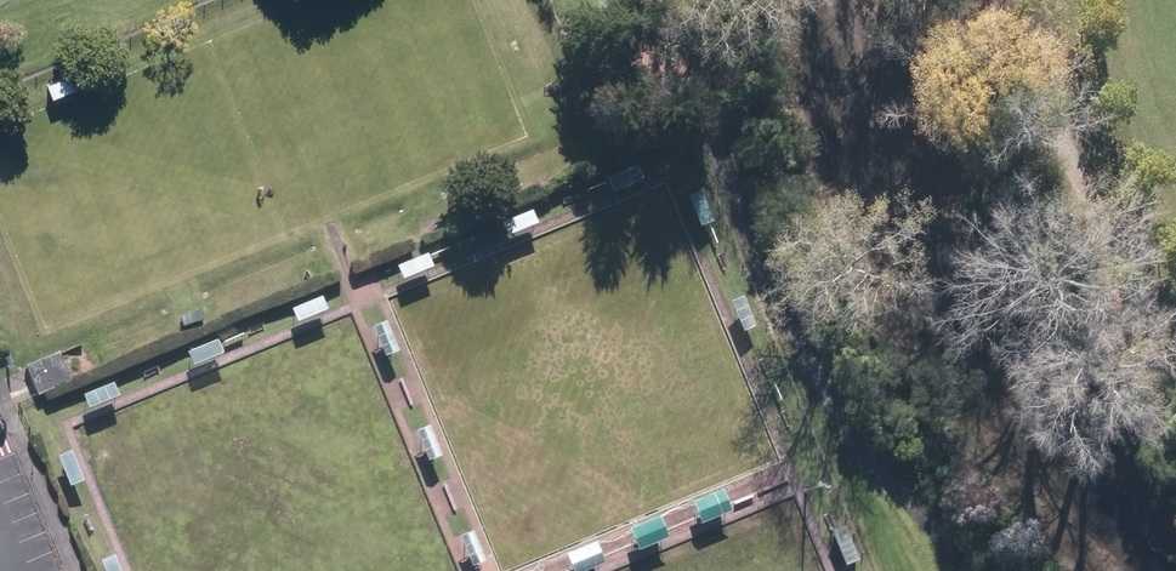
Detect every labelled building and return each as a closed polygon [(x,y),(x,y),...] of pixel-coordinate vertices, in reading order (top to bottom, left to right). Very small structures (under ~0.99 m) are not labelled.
[(82,72),(42,88),(47,101),(87,84),(82,72)] [(638,183),(632,170),(603,183),(609,196),(638,183)] [(709,225),(697,195),(690,197),(682,201),(694,231),(709,225)] [(533,228),(527,214),(497,226),(502,240),(533,228)] [(428,271),(423,257),(393,269),(398,283),(428,271)] [(751,330),(738,299),(725,305),(738,336),(751,330)] [(323,314),(317,300),(287,313),(292,326),(323,314)] [(392,355),(381,326),(368,331),(380,361),(381,361),(393,356),(392,355)] [(218,357),(213,344),(183,356),(189,369),(218,357)] [(70,381),(57,355),(22,370),(36,397),(40,395),(70,381)] [(114,400),(109,386),(79,398),(82,407),(84,412),(114,400)] [(793,434),(780,404),(766,410),(779,440),(793,434)] [(436,458),(424,429),(410,434),(423,465),(437,460),(436,458)] [(78,485),(67,455),(54,460),(66,490),(78,485)] [(695,528),(724,516),(715,495),(686,507),(695,528)] [(633,555),(662,542),(656,531),(653,522),(624,534),(627,545),(633,555)] [(851,565),(839,531),(827,536),(840,569),(851,565)] [(480,565),(468,535),(455,540),(467,570),(480,565)] [(589,547),(560,560),(565,570),(589,570),(598,567),(589,547)] [(109,557),(96,562),(99,570),(115,570),(109,557)]
